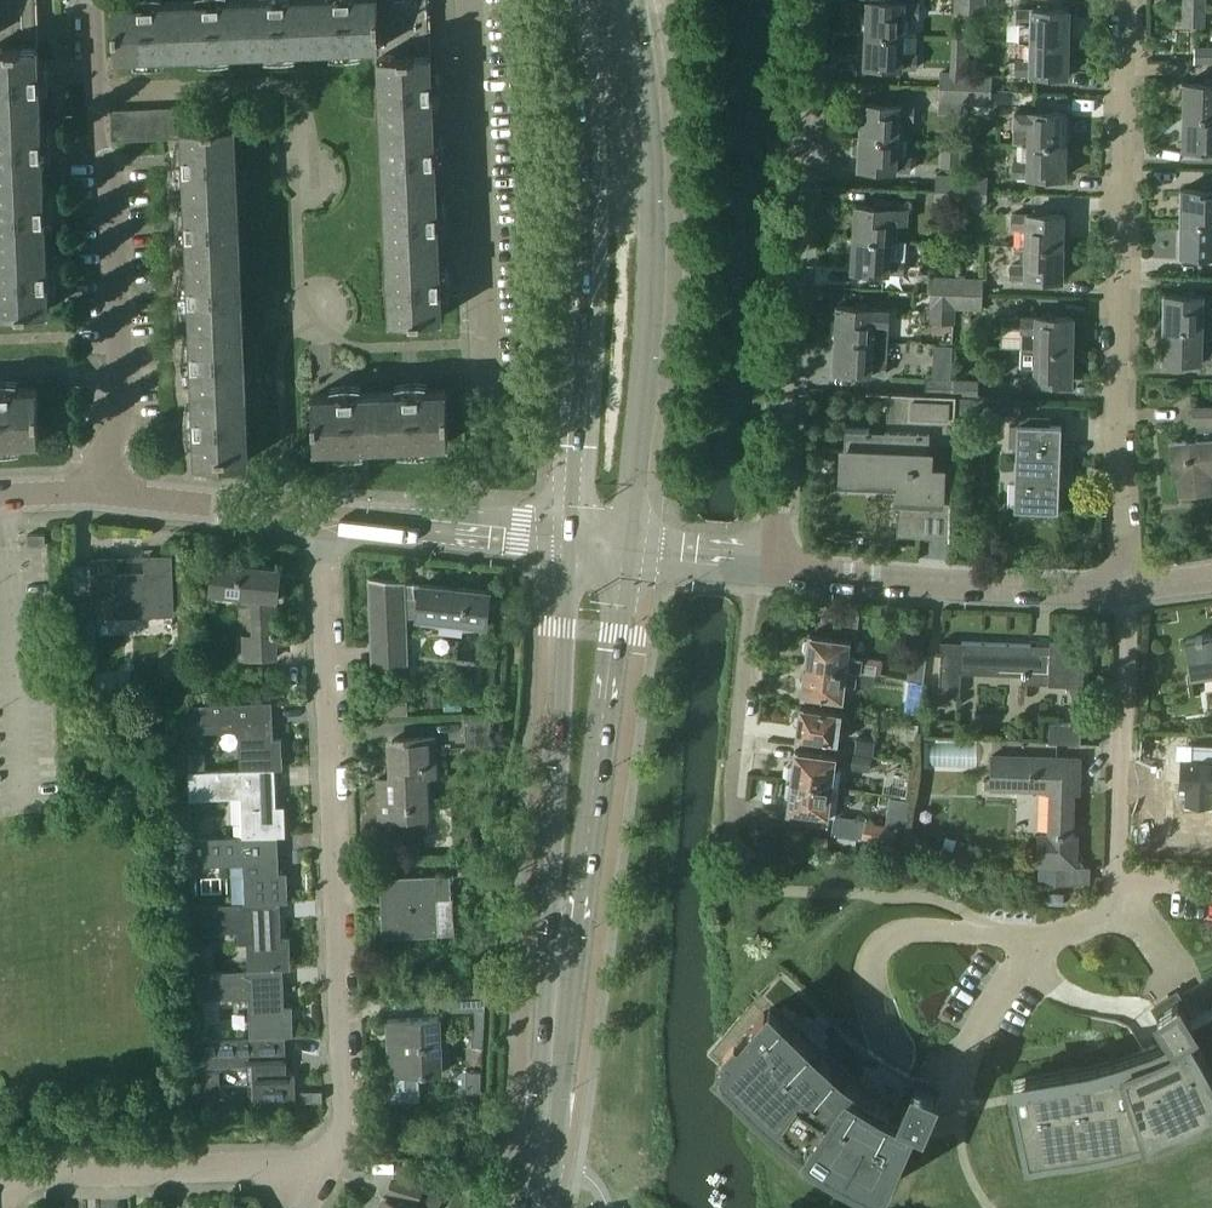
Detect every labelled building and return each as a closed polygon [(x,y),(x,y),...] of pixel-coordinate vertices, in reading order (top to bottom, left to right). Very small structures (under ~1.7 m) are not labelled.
[(35,0),(0,0),(0,37),(36,35),(35,0)] [(147,0),(141,0),(141,2),(114,4),(116,56),(150,55),(147,0)] [(180,1),(154,2),(154,0),(147,0),(150,55),(182,54),(180,1)] [(213,0),(198,0),(180,1),(182,54),(215,52),(213,0)] [(246,0),(213,0),(215,52),(248,51),(246,0)] [(279,0),(246,0),(248,51),(280,50),(279,0)] [(311,0),(279,0),(280,50),(313,49),(311,0)] [(344,0),(311,0),(313,49),(346,47),(344,0)] [(376,0),(344,0),(346,47),(378,46),(376,0)] [(427,0),(376,0),(378,46),(429,44),(427,0)] [(864,30),(903,31),(903,13),(918,14),(918,0),(866,0),(864,30)] [(984,0),(955,0),(954,11),(984,12),(984,0)] [(1179,20),(1203,21),(1204,0),(1180,0),(1179,20)] [(1017,18),(1016,37),(1030,37),(1067,39),(1068,7),(1017,5),(1017,18)] [(902,51),(903,31),(864,30),(863,62),(915,65),(916,51),(902,51)] [(38,45),(37,45),(36,35),(0,37),(0,81),(44,79),(44,72),(39,72),(38,45)] [(1015,56),(1015,70),(1066,72),(1067,39),(1030,37),(1029,56),(1015,56)] [(432,79),(431,52),(430,52),(429,44),(378,46),(380,89),(437,86),(437,79),(432,79)] [(1195,47),(1194,62),(1211,63),(1211,48),(1195,47)] [(966,85),(966,71),(940,69),(939,84),(966,85)] [(992,72),(966,71),(966,85),(992,86),(992,72)] [(40,86),(45,86),(44,79),(0,81),(0,113),(41,112),(40,86)] [(1184,81),(1183,113),(1211,113),(1211,82),(1184,81)] [(964,115),(965,99),(966,85),(939,84),(938,114),(964,115)] [(991,100),(992,86),(966,85),(965,99),(991,100)] [(434,119),(433,93),(438,93),(437,86),(380,89),(381,121),(434,119)] [(913,104),(862,101),(859,133),(898,135),(899,116),(912,117),(913,104)] [(182,126),(182,106),(167,107),(169,137),(183,137),(182,126)] [(169,137),(167,107),(153,108),(154,138),(169,137)] [(1013,120),(1013,140),(1026,140),(1065,142),(1066,109),(1014,107),(1013,120)] [(141,139),(139,108),(125,109),(126,139),(141,139)] [(154,138),(153,108),(139,108),(141,139),(154,138)] [(126,139),(125,109),(111,109),(112,140),(126,139)] [(41,112),(0,113),(0,146),(47,144),(47,137),(42,137),(41,112)] [(1183,113),(1182,145),(1211,145),(1211,113),(1183,113)] [(435,145),(434,119),(381,121),(383,154),(440,152),(440,145),(435,145)] [(236,157),(235,123),(182,126),(183,137),(183,153),(179,153),(179,160),(236,157)] [(897,153),(898,135),(859,133),(857,166),(909,169),(910,154),(897,153)] [(1013,158),(1012,172),(1064,173),(1065,142),(1026,140),(1026,159),(1013,158)] [(43,151),(48,151),(47,144),(0,146),(0,179),(44,177),(43,151)] [(437,184),(436,159),(440,159),(440,152),(383,154),(384,187),(437,184)] [(238,190),(236,157),(179,160),(179,167),(184,167),(185,192),(238,190)] [(961,187),(961,173),(936,172),(935,187),(961,187)] [(987,174),(961,173),(961,187),(987,189),(987,174)] [(44,177),(0,179),(0,212),(50,210),(50,203),(45,203),(44,177)] [(438,210),(437,184),(384,187),(386,219),(443,217),(443,210),(438,210)] [(1179,219),(1211,220),(1211,187),(1180,186),(1179,219)] [(960,202),(961,187),(935,187),(935,201),(960,202)] [(986,203),(987,189),(961,187),(960,202),(986,203)] [(239,223),(238,190),(185,192),(186,218),(181,218),(182,225),(239,223)] [(907,206),(855,202),(853,235),(892,237),(893,219),(906,219),(907,206)] [(1062,243),(1064,211),(1012,209),(1011,223),(1024,223),(1024,242),(1062,243)] [(46,217),(50,216),(50,210),(0,212),(0,244),(47,242),(46,217)] [(440,250),(438,224),(443,224),(443,217),(386,219),(387,252),(440,250)] [(1178,251),(1211,252),(1211,220),(1179,219),(1178,251)] [(240,255),(239,223),(182,225),(182,232),(187,232),(188,258),(240,255)] [(891,256),(892,237),(853,235),(851,268),(903,271),(904,256),(891,256)] [(47,242),(0,244),(0,277),(53,275),(53,268),(48,268),(47,242)] [(1061,276),(1062,243),(1024,242),(1023,260),(1010,260),(1009,274),(1061,276)] [(441,276),(440,250),(387,252),(388,285),(446,282),(445,275),(441,276)] [(242,288),(240,255),(188,258),(189,284),(184,284),(184,291),(242,288)] [(956,290),(957,275),(932,274),(931,288),(956,290)] [(48,283),(48,282),(53,282),(53,275),(0,277),(0,311),(50,309),(48,283)] [(982,276),(957,275),(956,290),(982,291),(982,276)] [(442,317),(442,295),(441,289),(446,289),(446,282),(388,285),(390,319),(442,317)] [(243,321),(242,288),(184,291),(185,297),(189,297),(191,323),(243,321)] [(956,305),(956,290),(931,288),(931,304),(932,304),(931,320),(954,320),(954,305),(956,305)] [(981,305),(982,291),(956,290),(956,305),(981,305)] [(1164,291),(1163,323),(1200,324),(1201,307),(1211,307),(1211,292),(1164,291)] [(835,335),(872,338),(886,339),(889,306),(837,302),(835,335)] [(1072,312),(1020,311),(1019,325),(1034,325),(1033,344),(1072,346),(1072,312)] [(245,353),(243,321),(191,323),(192,349),(187,349),(187,356),(245,353)] [(1200,324),(1163,323),(1162,356),(1211,357),(1211,344),(1200,344),(1200,324)] [(871,357),(872,338),(835,335),(833,367),(884,371),(885,358),(871,357)] [(1071,378),(1072,346),(1033,344),(1033,364),(1019,363),(1018,377),(1071,378)] [(246,386),(245,353),(187,356),(187,363),(192,363),(193,388),(246,386)] [(951,393),(951,378),(926,377),(925,391),(951,393)] [(976,379),(951,378),(951,393),(976,394),(976,379)] [(39,439),(37,387),(10,388),(10,383),(3,384),(6,441),(39,439)] [(247,419),(246,386),(193,388),(194,414),(190,414),(190,421),(247,419)] [(414,443),(412,386),(405,387),(405,391),(379,392),(382,445),(414,443)] [(448,442),(446,390),(419,391),(419,386),(412,386),(414,443),(448,442)] [(348,446),(346,389),(339,389),(340,394),(312,395),(315,447),(348,446)] [(382,445),(379,392),(353,393),(353,389),(346,389),(348,446),(382,445)] [(920,512),(950,514),(948,541),(950,541),(951,514),(956,395),(867,392),(867,393),(888,394),(887,429),(846,428),(845,448),(843,448),(842,480),(843,480),(843,478),(899,480),(898,499),(899,499),(897,530),(919,532),(920,512)] [(1020,398),(958,394),(957,409),(1020,413),(1020,398)] [(1191,404),(1192,422),(1196,422),(1197,438),(1169,439),(1171,473),(1175,473),(1176,490),(1210,489),(1209,472),(1211,471),(1211,405),(1191,404)] [(249,460),(247,419),(190,421),(190,428),(195,428),(196,462),(249,460)] [(1017,447),(1014,506),(1057,508),(1061,424),(1018,422),(1017,425),(1011,424),(1009,446),(1017,447)] [(46,534),(28,534),(28,546),(46,545),(46,534)] [(112,558),(92,559),(94,616),(173,613),(170,555),(145,556),(145,573),(113,574),(112,558)] [(279,567),(213,560),(209,592),(256,597),(258,636),(243,637),(244,659),(276,657),(273,599),(276,599),(279,567)] [(406,581),(369,577),(373,663),(406,661),(404,617),(416,617),(485,625),(489,591),(420,583),(418,599),(416,599),(413,583),(406,581)] [(807,651),(806,663),(861,669),(862,663),(863,658),(848,656),(850,638),(810,632),(810,637),(805,639),(803,647),(807,651)] [(1190,676),(1211,673),(1211,635),(1203,637),(1203,635),(1195,636),(1196,638),(1185,639),(1190,676)] [(1050,641),(1050,643),(942,639),(940,692),(960,693),(961,671),(1022,674),(1022,680),(1049,681),(1049,683),(1082,684),(1084,642),(1050,641)] [(924,655),(909,653),(906,678),(921,679),(924,655)] [(862,663),(861,669),(882,672),(883,661),(863,658),(862,663)] [(861,672),(861,669),(806,663),(804,676),(799,678),(798,685),(803,688),(802,692),(842,698),(844,684),(849,685),(851,671),(861,672)] [(272,700),(185,704),(187,733),(237,731),(239,769),(275,767),(283,767),(282,737),(273,737),(272,700)] [(797,735),(837,739),(841,708),(801,703),(800,710),(795,712),(794,719),(798,722),(797,735)] [(492,744),(491,717),(491,716),(464,717),(465,745),(492,744)] [(1080,722),(1049,720),(1048,740),(1079,742),(1080,722)] [(409,817),(410,830),(429,829),(426,772),(436,772),(434,736),(376,738),(379,818),(409,817)] [(1176,781),(1211,783),(1211,744),(1176,741),(1176,781)] [(788,764),(786,777),(833,783),(835,766),(859,769),(860,758),(836,755),(836,752),(795,746),(793,761),(788,764)] [(1080,756),(991,752),(989,787),(1049,789),(1047,833),(1036,832),(1035,864),(1056,864),(1055,884),(1089,881),(1090,865),(1077,865),(1078,834),(1072,833),(1074,798),(1078,798),(1080,756)] [(276,805),(275,767),(239,769),(188,772),(190,799),(240,797),(242,836),(278,834),(286,833),(285,805),(276,805)] [(829,813),(833,783),(786,777),(785,791),(789,795),(788,808),(829,813)] [(906,830),(866,821),(863,837),(902,846),(906,830)] [(279,871),(278,834),(242,836),(191,839),(193,867),(243,864),(245,903),(280,901),(289,900),(288,871),(279,871)] [(450,872),(382,875),(385,936),(440,933),(438,896),(451,895),(450,872)] [(282,938),(280,901),(245,903),(194,905),(195,932),(245,930),(247,970),(283,968),(292,967),(291,937),(282,938)] [(285,1005),(283,968),(247,970),(197,972),(198,1000),(248,998),(250,1036),(286,1034),(295,1034),(293,1005),(285,1005)] [(717,1043),(708,1054),(719,1064),(721,1065),(722,1067),(733,1076),(734,1078),(744,1088),(747,1091),(753,1097),(760,1104),(761,1105),(775,1118),(778,1120),(792,1132),(794,1133),(809,1145),(811,1146),(826,1156),(830,1159),(845,1168),(847,1169),(863,1177),(870,1181),(884,1187),(889,1176),(896,1159),(910,1127),(912,1123),(911,1123),(913,1117),(924,1122),(937,1091),(939,1086),(917,1077),(916,1076),(915,1079),(910,1076),(908,1075),(900,1071),(898,1070),(883,1061),(873,1055),(870,1052),(869,1051),(861,1045),(849,1036),(836,1022),(822,1009),(806,993),(794,982),(789,977),(784,973),(781,970),(726,1033),(717,1043)] [(1011,1079),(1012,1081),(1013,1088),(1015,1094),(1016,1103),(1029,1160),(1032,1159),(1047,1156),(1065,1154),(1066,1154),(1085,1151),(1087,1151),(1107,1147),(1108,1147),(1126,1142),(1128,1142),(1148,1136),(1149,1135),(1167,1129),(1169,1128),(1189,1120),(1206,1112),(1211,1109),(1211,980),(1205,983),(1198,986),(1178,996),(1177,993),(1166,999),(1166,998),(1156,1005),(1155,1005),(1173,1036),(1163,1041),(1159,1043),(1154,1045),(1144,1050),(1143,1050),(1120,1059),(1106,1062),(1096,1065),(1090,1067),(1071,1070),(1051,1073),(1027,1077),(1011,1079)] [(485,992),(438,994),(439,1010),(474,1009),(472,1055),(482,1056),(485,1008),(485,992)] [(443,1071),(440,1016),(388,1018),(391,1073),(397,1073),(398,1093),(416,1092),(415,1072),(443,1071)] [(288,1070),(286,1034),(250,1036),(200,1038),(201,1065),(251,1063),(253,1103),(298,1101),(296,1070),(288,1070)] [(468,1071),(468,1101),(482,1101),(483,1071),(468,1071)] [(394,1174),(389,1192),(391,1193),(388,1198),(385,1196),(378,1207),(413,1207),(416,1201),(418,1202),(425,1184),(394,1174)]
